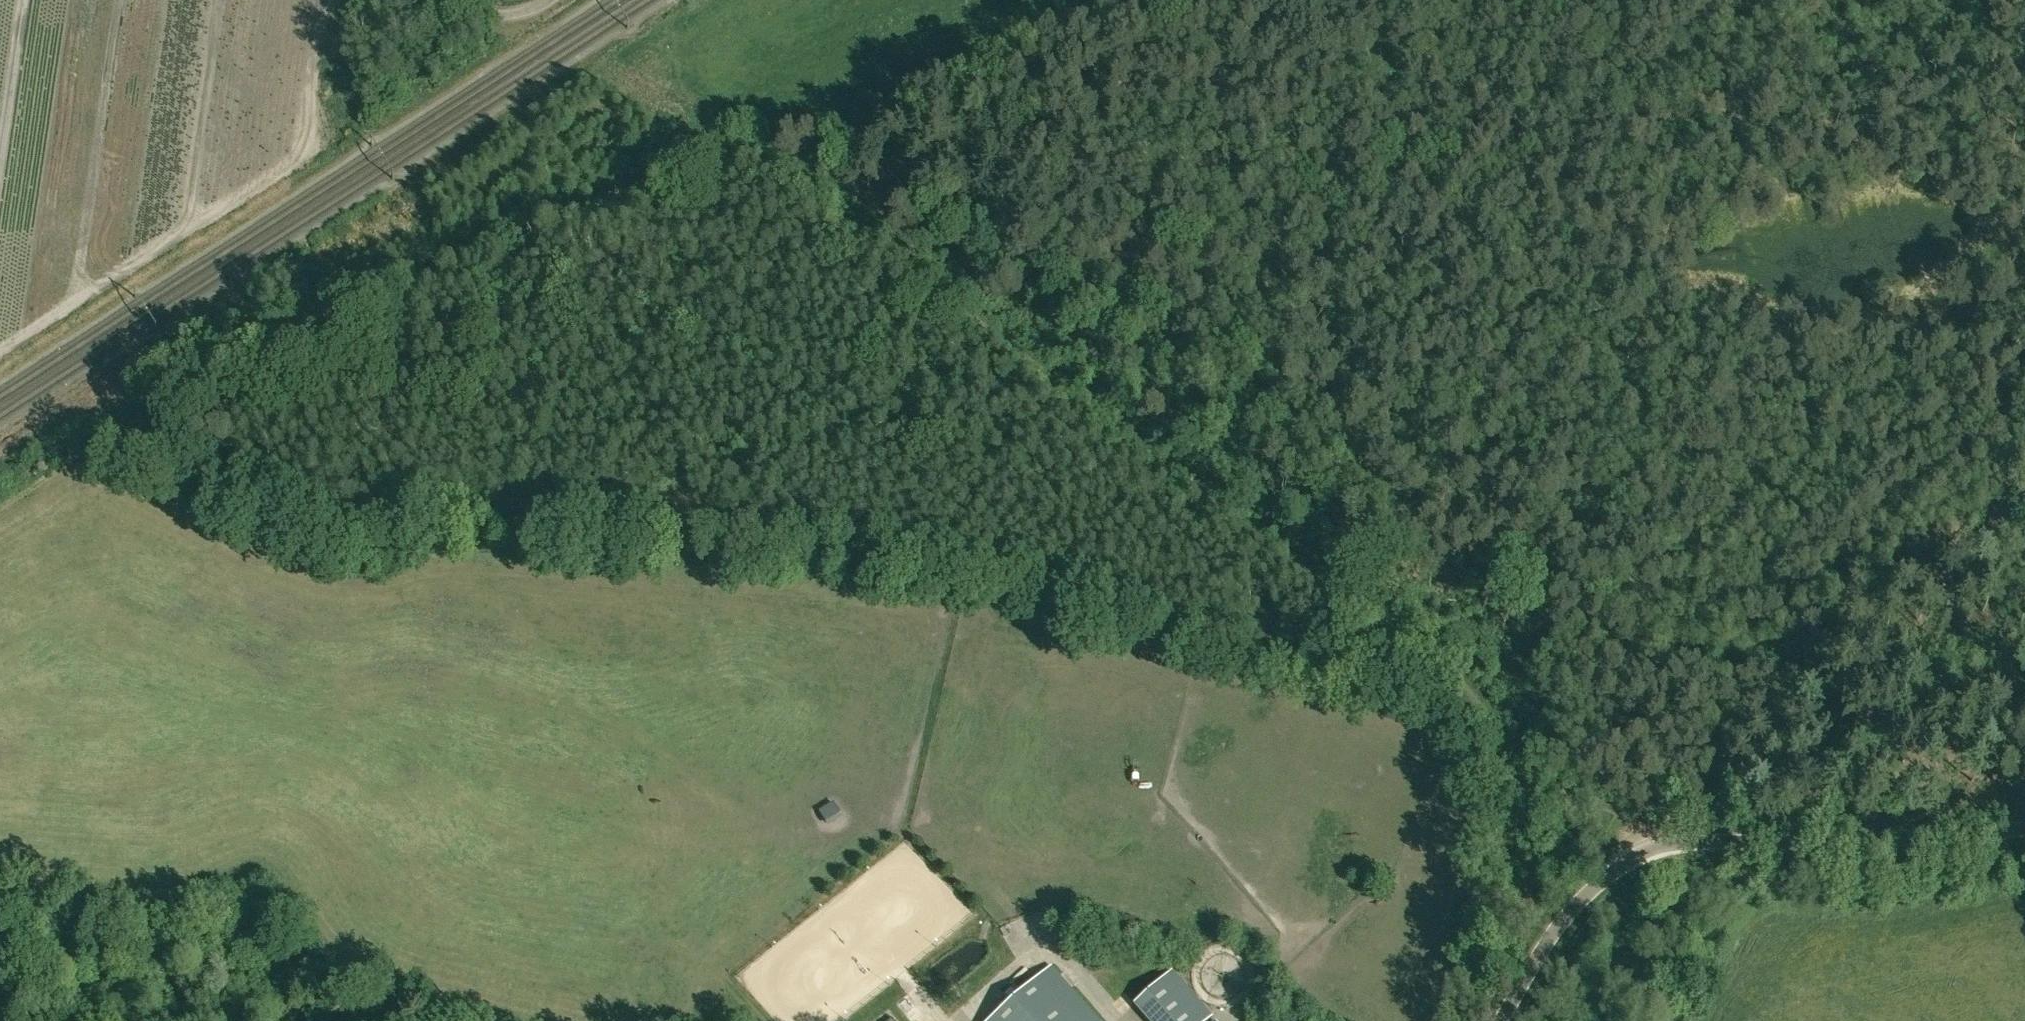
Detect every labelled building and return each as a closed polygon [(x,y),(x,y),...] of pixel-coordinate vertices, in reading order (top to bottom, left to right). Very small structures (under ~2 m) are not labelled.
[(1051,967),(990,1020),(1099,1020),(1051,967)] [(1212,1017),(1172,971),(1134,1003),(1150,1020),(1207,1020),(1212,1017)]
